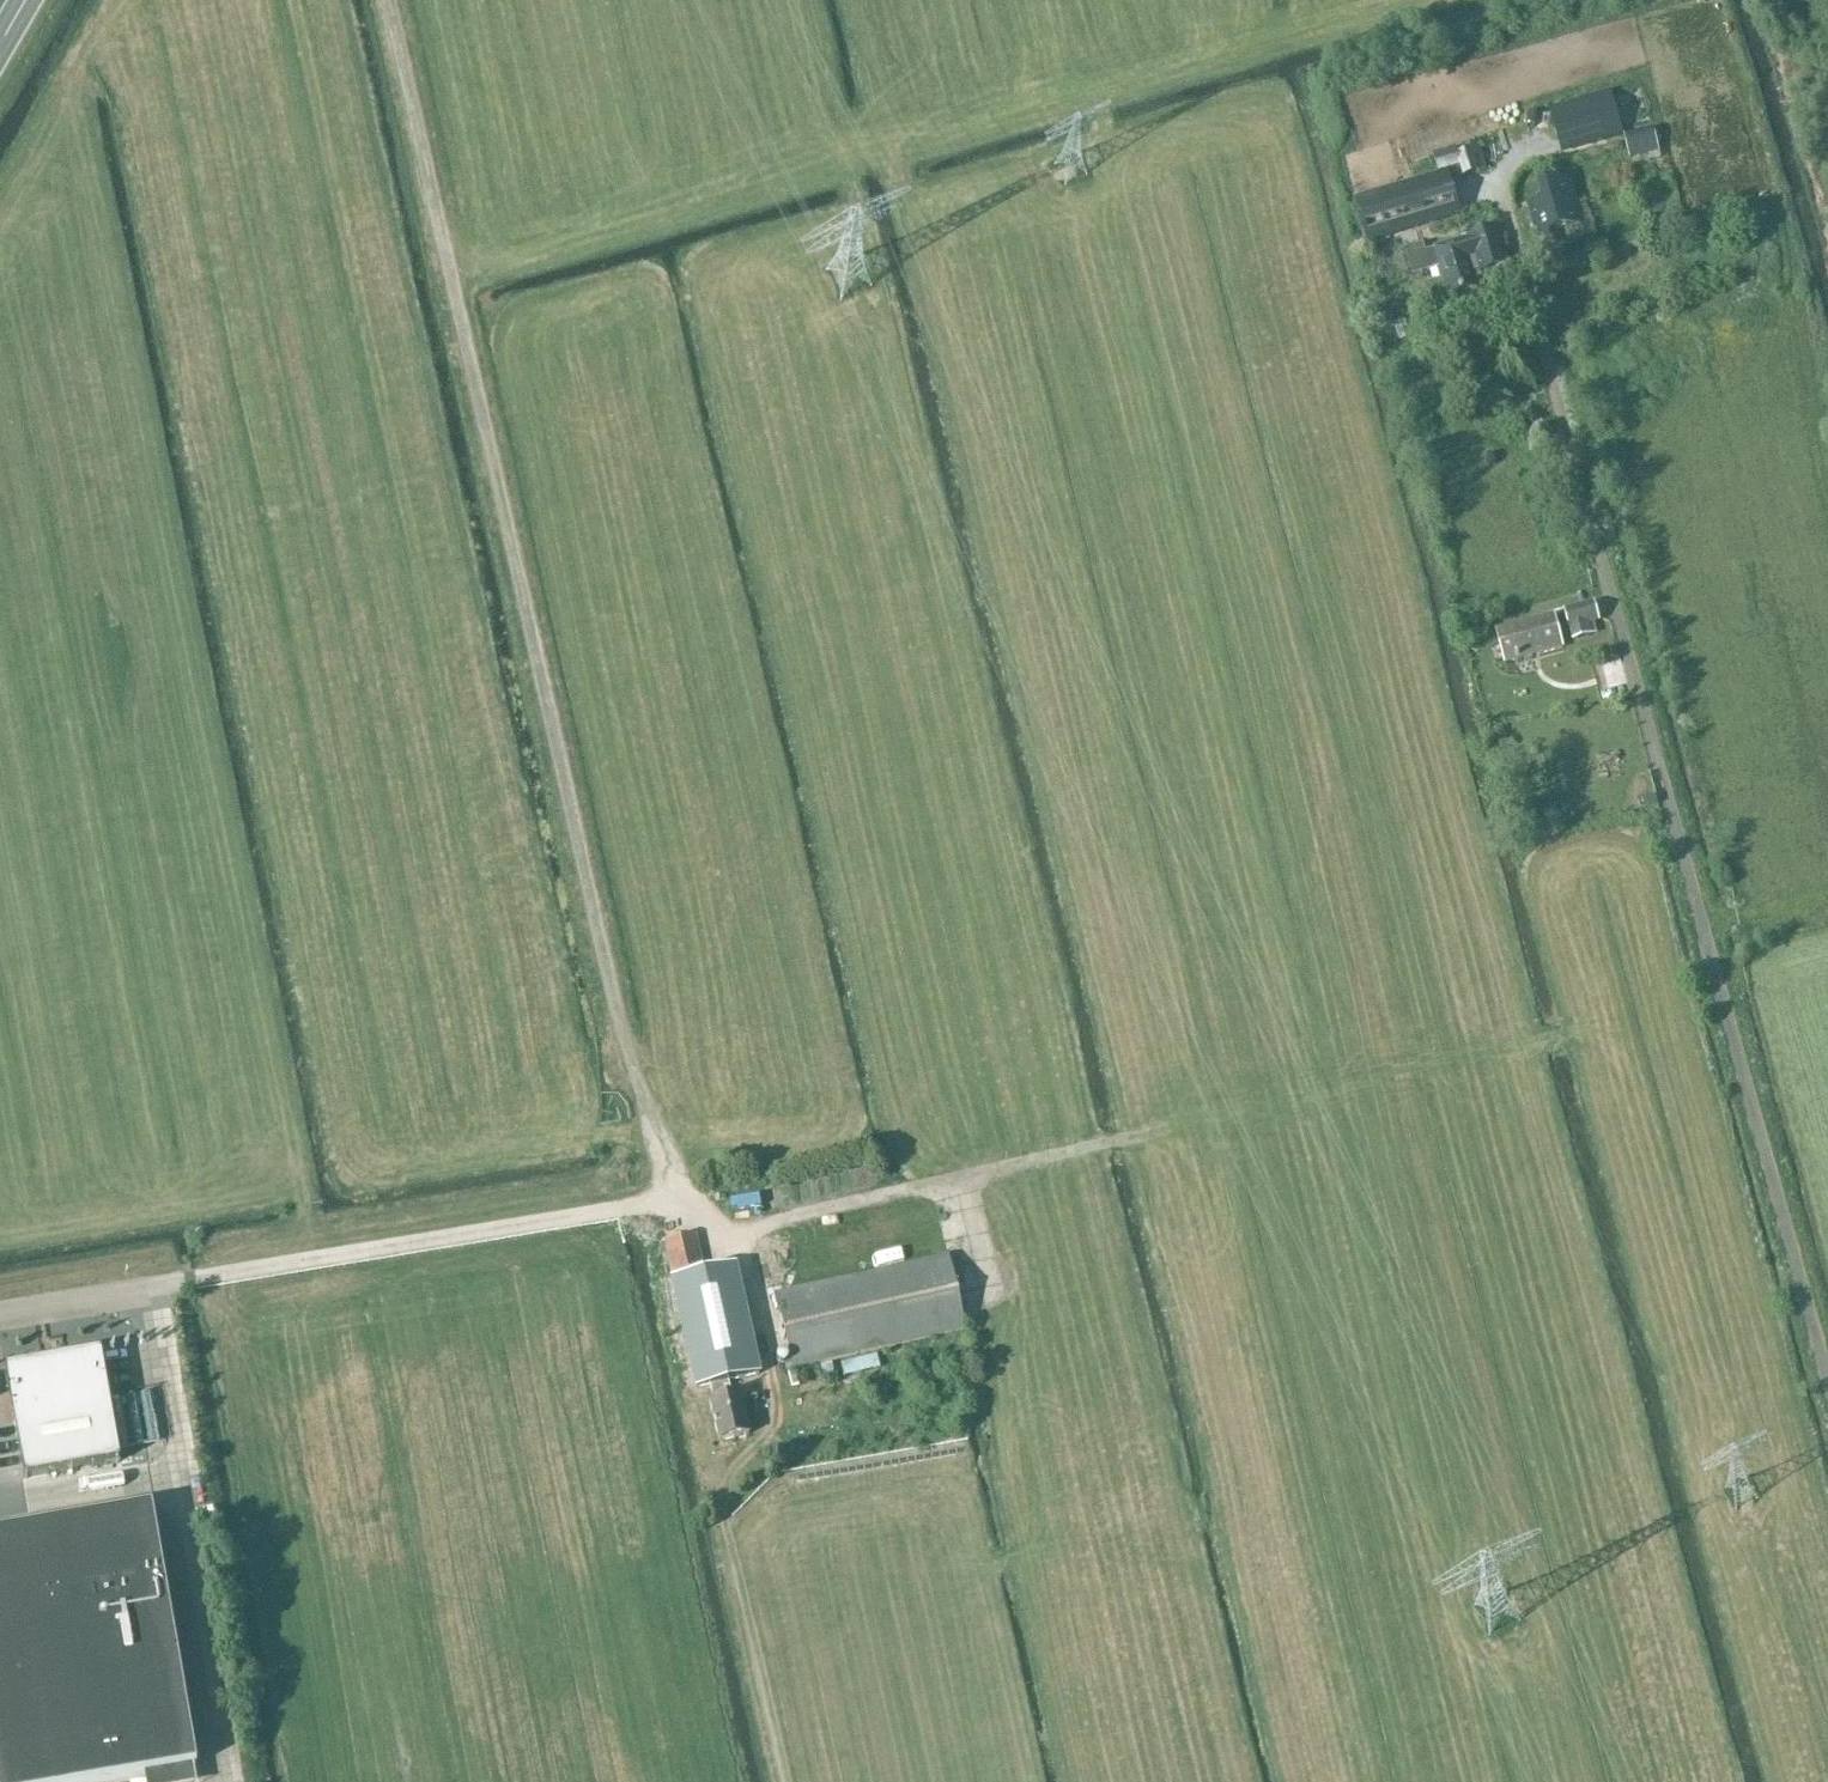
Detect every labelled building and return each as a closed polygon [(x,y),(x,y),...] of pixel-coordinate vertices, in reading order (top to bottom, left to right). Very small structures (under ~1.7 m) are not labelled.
[(1622,134),(1610,93),(1550,110),(1562,152),(1622,134)] [(1463,215),(1449,172),(1355,200),(1368,244),(1463,215)] [(1582,223),(1569,180),(1540,189),(1544,203),(1530,207),(1543,250),(1567,243),(1563,229),(1582,223)] [(1449,297),(1479,288),(1475,274),(1478,273),(1479,276),(1510,266),(1500,227),(1469,236),(1471,240),(1435,251),(1449,297)] [(1601,623),(1595,601),(1564,609),(1570,631),(1573,642),(1593,636),(1591,626),(1601,623)] [(1554,616),(1497,631),(1506,664),(1563,648),(1554,616)] [(704,1269),(696,1235),(663,1242),(670,1276),(704,1269)] [(947,1258),(776,1297),(793,1371),(964,1332),(947,1258)] [(709,1403),(719,1443),(749,1436),(739,1395),(731,1397),(728,1384),(760,1377),(737,1280),(719,1284),(718,1277),(674,1288),(698,1391),(711,1388),(714,1401),(709,1403)] [(119,1464),(100,1354),(4,1371),(23,1481),(119,1464)] [(2,1530),(0,1530),(0,1781),(83,1781),(192,1763),(148,1505),(2,1530)]
